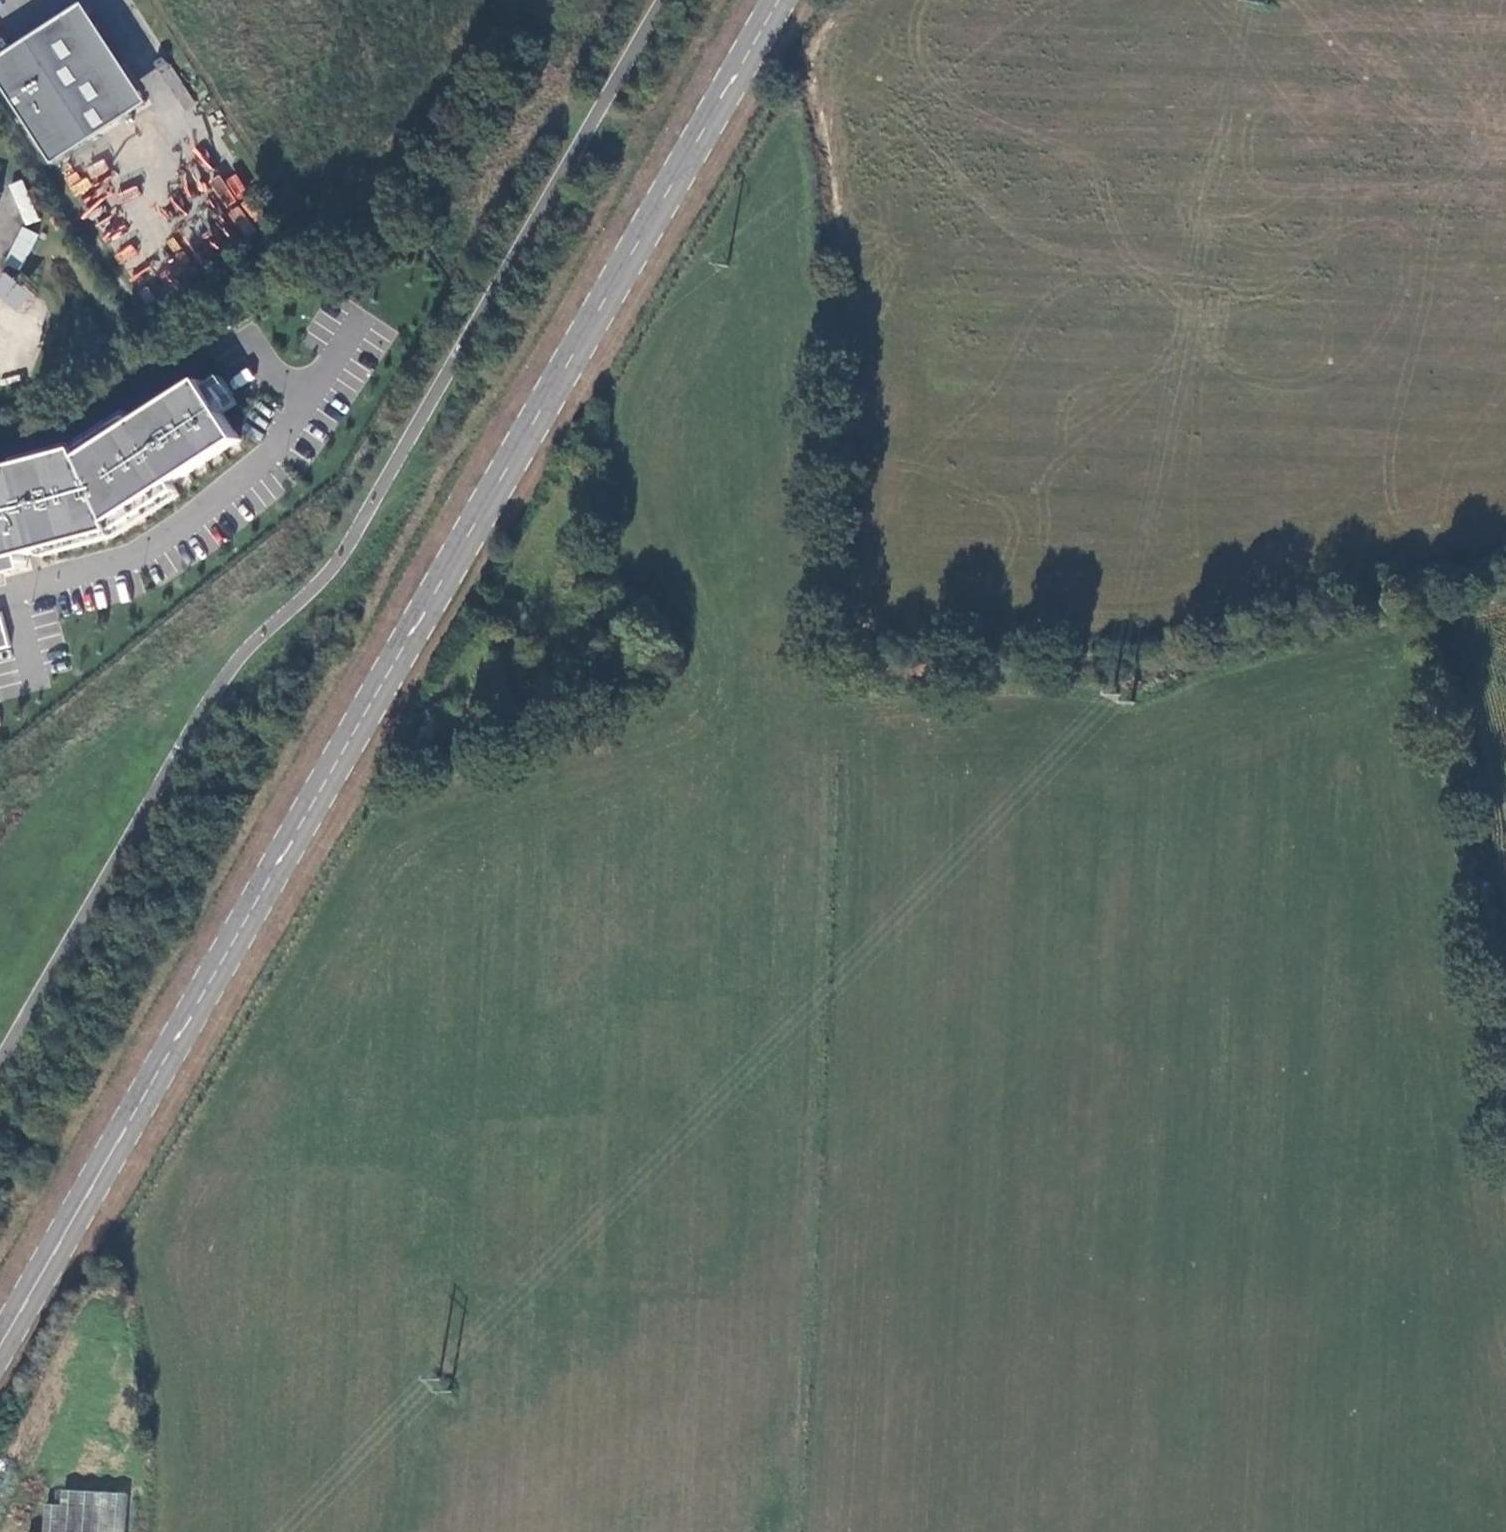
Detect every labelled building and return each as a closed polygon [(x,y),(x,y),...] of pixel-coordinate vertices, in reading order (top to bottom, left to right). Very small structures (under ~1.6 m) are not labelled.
[(93,6),(5,61),(66,165),(160,104),(93,6)] [(21,227),(7,264),(21,269),(36,232),(21,227)] [(32,292),(2,271),(0,274),(0,297),(19,311),(32,292)] [(196,380),(66,456),(0,470),(0,563),(101,534),(240,441),(196,380)] [(128,1493),(65,1489),(64,1504),(48,1503),(47,1531),(125,1531),(128,1493)]
